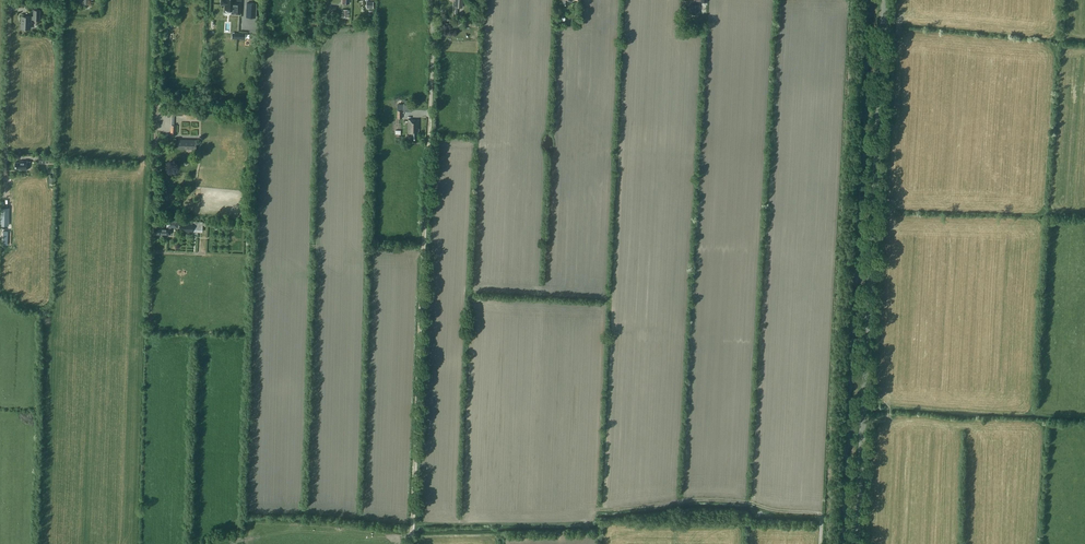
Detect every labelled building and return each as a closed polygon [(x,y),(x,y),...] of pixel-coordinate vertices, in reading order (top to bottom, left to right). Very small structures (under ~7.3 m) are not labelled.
[(221,4),(225,4),(225,9),(231,10),(231,14),(240,14),(240,5),(241,2),(240,2),(235,1),(235,0),(221,0),(221,4)] [(246,17),(256,17),(256,3),(247,3),(246,17)] [(699,13),(699,4),(691,4),(690,13),(699,13)] [(341,17),(350,18),(350,9),(342,9),(341,17)] [(31,16),(22,16),(21,28),(31,29),(31,19),(34,19),(40,20),(40,10),(34,10),(34,16),(31,16)] [(411,138),(418,138),(418,132),(419,132),(420,120),(409,120),(408,134),(412,135),(411,138)] [(196,139),(178,139),(178,148),(196,149),(196,139)] [(28,169),(27,160),(20,161),(20,162),(15,162),(16,168),(23,168),(23,169),(28,169)] [(11,226),(11,207),(2,207),(2,225),(11,226)] [(154,233),(171,234),(171,226),(178,226),(178,220),(168,219),(167,226),(168,226),(161,226),(161,228),(155,227),(154,233)] [(180,231),(193,232),(203,232),(203,221),(193,221),(193,223),(180,222),(180,231)]
